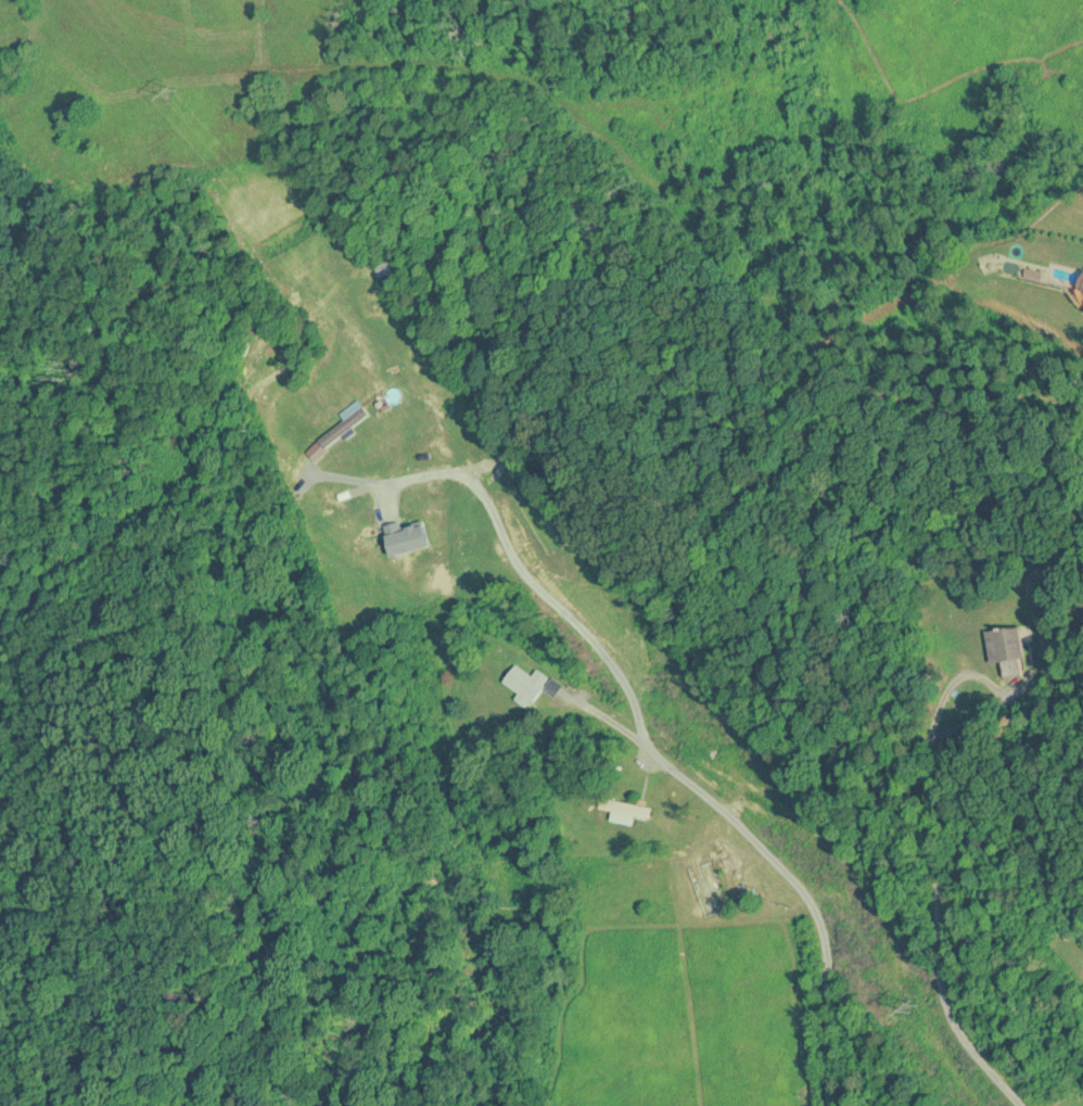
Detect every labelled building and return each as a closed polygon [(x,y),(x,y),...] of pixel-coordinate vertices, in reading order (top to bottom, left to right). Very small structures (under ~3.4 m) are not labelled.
[(986,631),(990,664),(1003,662),(1005,677),(1020,675),(1018,659),(1024,658),(1020,627),(986,631)] [(544,688),(516,665),(503,682),(533,705),(545,689),(554,697),(561,689),(550,680),(544,688)] [(635,817),(649,820),(651,809),(602,798),(600,808),(613,811),(610,822),(633,826),(635,817)]
